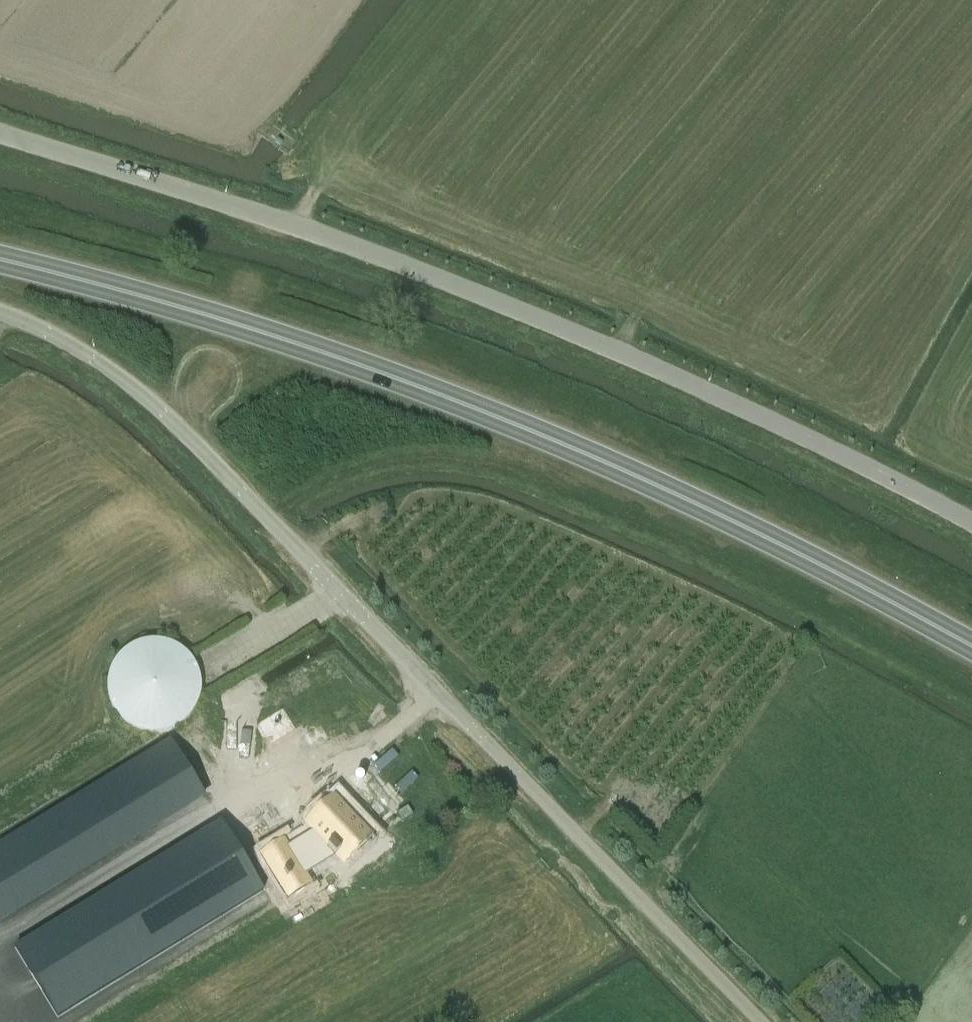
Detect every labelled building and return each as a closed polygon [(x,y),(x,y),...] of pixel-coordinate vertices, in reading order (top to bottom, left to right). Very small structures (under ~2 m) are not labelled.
[(134,730),(138,732),(141,733),(145,734),(149,735),(153,735),(156,735),(160,735),(164,734),(168,733),(172,732),(176,730),(179,728),(183,726),(186,723),(189,720),(192,717),(194,714),(196,710),(198,706),(199,702),(201,698),(201,694),(202,690),(202,686),(201,682),(200,678),(199,674),(198,670),(196,666),(194,663),(192,659),(189,656),(186,654),(183,651),(180,649),(177,647),(173,645),(169,644),(165,642),(161,642),(157,641),(153,641),(149,642),(145,642),(141,643),(138,645),(134,646),(130,648),(127,650),(124,653),(121,656),(118,659),(116,662),(114,666),(112,669),(110,673),(109,677),(109,681),(108,686),(108,690),(108,694),(109,698),(110,702),(112,706),(113,710),(115,713),(118,717),(121,720),(123,723),(127,725),(130,728),(134,730)] [(256,721),(266,744),(298,730),(288,707),(256,721)] [(131,760),(74,793),(106,847),(162,809),(131,760)] [(363,812),(334,831),(358,871),(381,855),(368,836),(391,820),(396,831),(423,814),(394,766),(356,790),(363,812)] [(276,768),(118,862),(171,950),(327,850),(276,768)]
